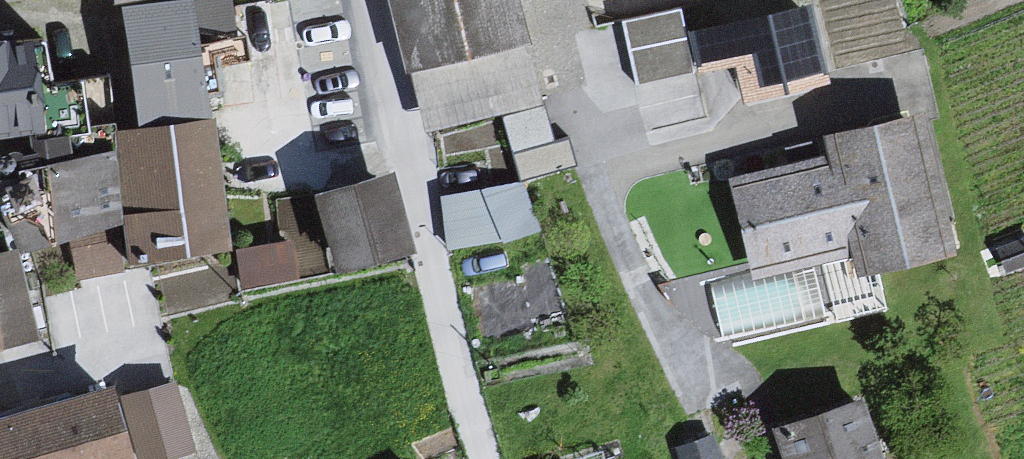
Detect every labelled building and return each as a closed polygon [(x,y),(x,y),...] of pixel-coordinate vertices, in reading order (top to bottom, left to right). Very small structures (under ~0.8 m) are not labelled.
[(116,2),(143,134),(218,129),(204,43),(239,31),(235,0),(127,0),(116,2)] [(426,129),(542,101),(518,0),(396,0),(426,129)] [(812,3),(687,31),(698,79),(740,69),(746,97),(829,78),(812,3)] [(0,43),(0,131),(87,122),(81,78),(48,84),(43,40),(0,43)] [(924,111),(829,132),(835,156),(730,180),(752,274),(848,251),(853,274),(957,250),(924,111)] [(218,129),(143,134),(125,139),(118,157),(0,182),(0,200),(28,264),(128,243),(145,272),(233,254),(218,129)] [(389,174),(317,193),(337,264),(408,245),(389,174)] [(521,181),(440,193),(447,254),(545,237),(521,181)] [(290,241),(237,251),(244,288),(297,277),(290,241)] [(39,350),(16,256),(0,261),(0,357),(39,350)] [(122,400),(138,458),(147,458),(190,447),(173,386),(122,400)] [(0,421),(0,458),(128,458),(108,390),(0,421)] [(773,427),(784,458),(884,458),(863,397),(773,427)]
